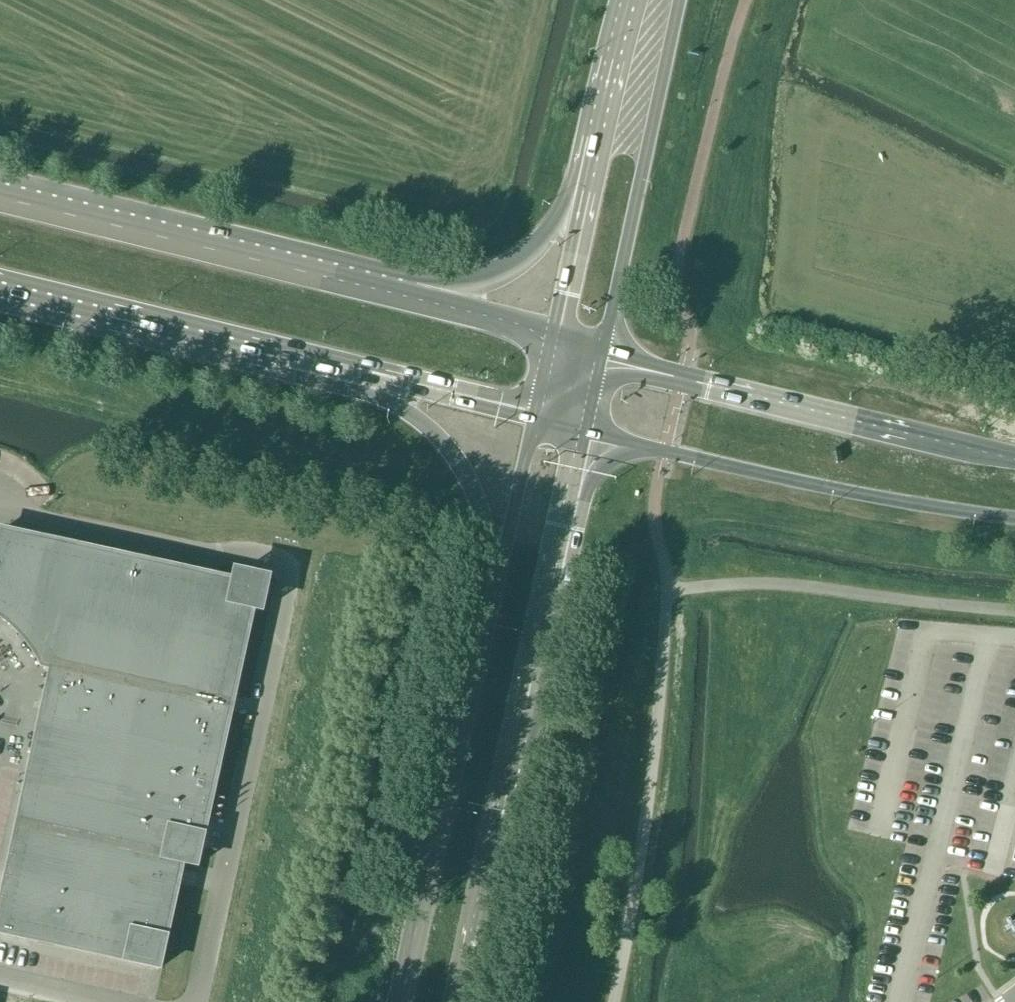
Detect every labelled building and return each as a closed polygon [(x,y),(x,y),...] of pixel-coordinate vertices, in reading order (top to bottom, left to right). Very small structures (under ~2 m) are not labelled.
[(236,583),(0,531),(0,616),(4,619),(11,624),(17,630),(24,636),(29,643),(35,651),(39,658),(44,667),(54,669),(0,915),(0,933),(26,938),(26,939),(160,968),(183,863),(197,866),(253,610),(262,612),(269,580),(238,573),(236,583)]
